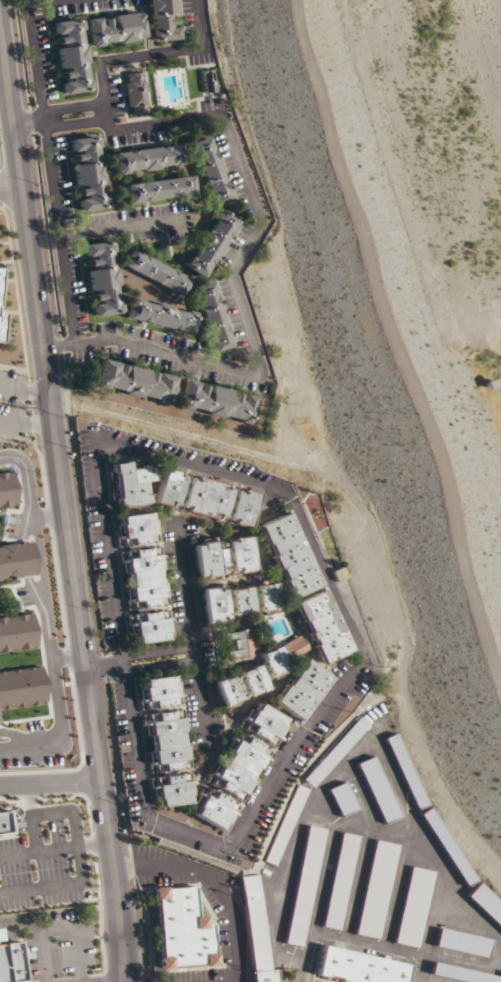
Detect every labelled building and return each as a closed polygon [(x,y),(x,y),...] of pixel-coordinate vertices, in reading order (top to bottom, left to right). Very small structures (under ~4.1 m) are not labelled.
[(177,40),(175,0),(145,0),(148,42),(177,40)] [(141,13),(86,19),(89,47),(144,41),(141,13)] [(82,19),(53,23),(62,96),(91,93),(82,19)] [(127,116),(147,114),(142,72),(122,75),(127,116)] [(78,212),(106,208),(97,135),(69,139),(78,212)] [(188,143),(210,208),(230,201),(209,136),(188,143)] [(112,153),(115,175),(180,167),(178,145),(112,153)] [(193,196),(191,177),(124,184),(126,203),(193,196)] [(183,267),(204,280),(238,221),(217,209),(183,267)] [(92,317),(121,314),(113,242),(85,245),(92,317)] [(183,296),(191,278),(129,250),(120,268),(183,296)] [(231,348),(212,282),(192,287),(211,353),(231,348)] [(126,321),(193,334),(197,311),(130,299),(126,321)] [(175,377),(99,359),(92,387),(168,405),(175,377)] [(248,425),(254,396),(183,381),(176,409),(248,425)] [(114,508),(144,505),(142,482),(150,482),(148,467),(127,470),(126,462),(109,464),(114,508)] [(151,503),(174,509),(183,474),(161,468),(151,503)] [(20,505),(15,472),(0,474),(0,508),(20,505)] [(220,523),(231,487),(188,474),(177,510),(220,523)] [(225,523),(247,530),(257,495),(235,488),(225,523)] [(128,545),(155,543),(152,513),(115,517),(117,538),(127,537),(128,545)] [(288,600),(320,586),(288,513),(255,527),(288,600)] [(226,540),(230,575),(253,572),(249,537),(226,540)] [(224,577),(223,541),(194,542),(195,578),(224,577)] [(37,575),(32,543),(0,548),(0,580),(37,575)] [(159,554),(149,555),(149,549),(130,551),(131,560),(123,560),(127,603),(137,602),(137,608),(164,605),(159,554)] [(258,613),(280,608),(274,582),(253,586),(258,613)] [(201,589),(204,623),(227,621),(224,587),(201,589)] [(229,589),(231,616),(252,615),(250,588),(229,589)] [(292,604),(320,665),(350,651),(322,590),(292,604)] [(170,639),(166,611),(129,616),(133,645),(170,639)] [(40,649),(35,615),(0,620),(0,655),(40,649)] [(222,633),(225,663),(254,660),(251,630),(222,633)] [(288,660),(307,651),(299,635),(280,645),(288,660)] [(257,654),(268,679),(287,671),(277,646),(257,654)] [(272,703),(298,721),(329,677),(302,658),(272,703)] [(267,689),(257,665),(237,672),(246,697),(267,689)] [(176,675),(138,681),(142,710),(180,705),(176,675)] [(243,701),(233,675),(213,682),(223,709),(243,701)] [(221,832),(269,748),(271,749),(287,721),(256,704),(243,728),(249,732),(242,744),(235,740),(208,787),(191,815),(221,832)] [(188,769),(183,718),(172,719),(171,712),(153,714),(153,722),(147,723),(152,772),(188,769)] [(368,725),(358,716),(303,780),(312,788),(368,725)] [(384,738),(415,811),(426,806),(395,734),(384,738)] [(357,763),(381,825),(398,818),(374,756),(357,763)] [(160,776),(161,786),(155,786),(155,806),(191,805),(190,781),(181,782),(180,775),(160,776)] [(356,810),(345,782),(328,789),(340,817),(356,810)] [(306,789),(295,785),(264,863),(276,867),(306,789)] [(465,887),(475,881),(429,808),(418,814),(465,887)] [(284,944),(302,948),(323,829),(305,825),(284,944)] [(358,836),(339,833),(322,928),(340,931),(358,836)] [(355,935),(378,940),(396,845),(372,840),(355,935)] [(416,948),(433,872),(409,867),(393,944),(416,948)] [(250,981),(276,981),(275,969),(268,970),(259,875),(240,877),(250,981)] [(478,883),(465,896),(500,930),(500,905),(478,883)] [(161,972),(155,890),(197,887),(199,918),(207,917),(208,926),(216,926),(219,968),(161,972)] [(433,947),(486,959),(490,940),(438,928),(433,947)] [(23,944),(28,981),(0,981),(0,931),(5,930),(7,946),(23,944)] [(321,946),(314,976),(342,981),(406,981),(409,964),(321,946)] [(459,981),(500,981),(500,977),(432,963),(429,976),(459,981)]
